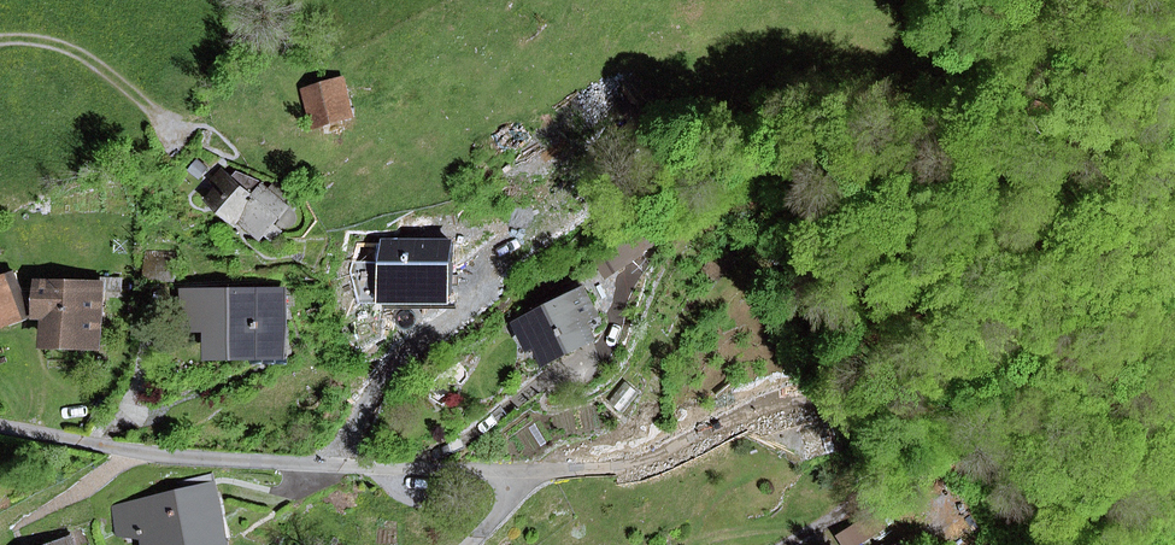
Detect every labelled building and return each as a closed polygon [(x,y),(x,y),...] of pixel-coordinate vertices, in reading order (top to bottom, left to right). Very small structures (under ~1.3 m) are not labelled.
[(307,88),(318,126),(352,116),(340,79),(307,88)] [(211,199),(237,221),(239,219),(262,238),(268,231),(274,224),(290,206),(288,204),(294,197),(278,184),(272,191),(266,187),(236,175),(232,180),(222,172),(215,180),(222,186),(211,199)] [(276,238),(282,232),(274,224),(268,231),(276,238)] [(600,264),(608,277),(643,254),(635,241),(600,264)] [(147,251),(146,276),(176,277),(178,252),(147,251)] [(31,315),(15,273),(0,279),(0,327),(31,315)] [(53,312),(52,343),(98,344),(100,291),(122,292),(122,279),(100,279),(100,288),(41,286),(40,311),(53,312)] [(211,326),(211,350),(253,350),(281,349),(281,321),(280,293),(188,294),(188,310),(211,310),(211,326)] [(540,342),(549,360),(592,338),(583,320),(597,313),(586,293),(530,321),(540,342)] [(188,327),(211,326),(211,310),(188,310),(188,327)] [(253,358),(290,358),(289,321),(281,321),(281,349),(253,350),(253,358)] [(532,346),(540,342),(530,321),(521,325),(532,346)] [(821,456),(838,452),(831,427),(814,431),(821,456)] [(196,491),(213,487),(211,476),(193,480),(196,491)] [(140,504),(140,505),(145,525),(150,544),(204,544),(226,540),(213,487),(196,491),(193,480),(193,479),(179,483),(182,494),(140,504)] [(123,530),(145,525),(140,505),(118,511),(123,530)] [(848,544),(856,544),(880,527),(870,512),(840,535),(848,544)]
